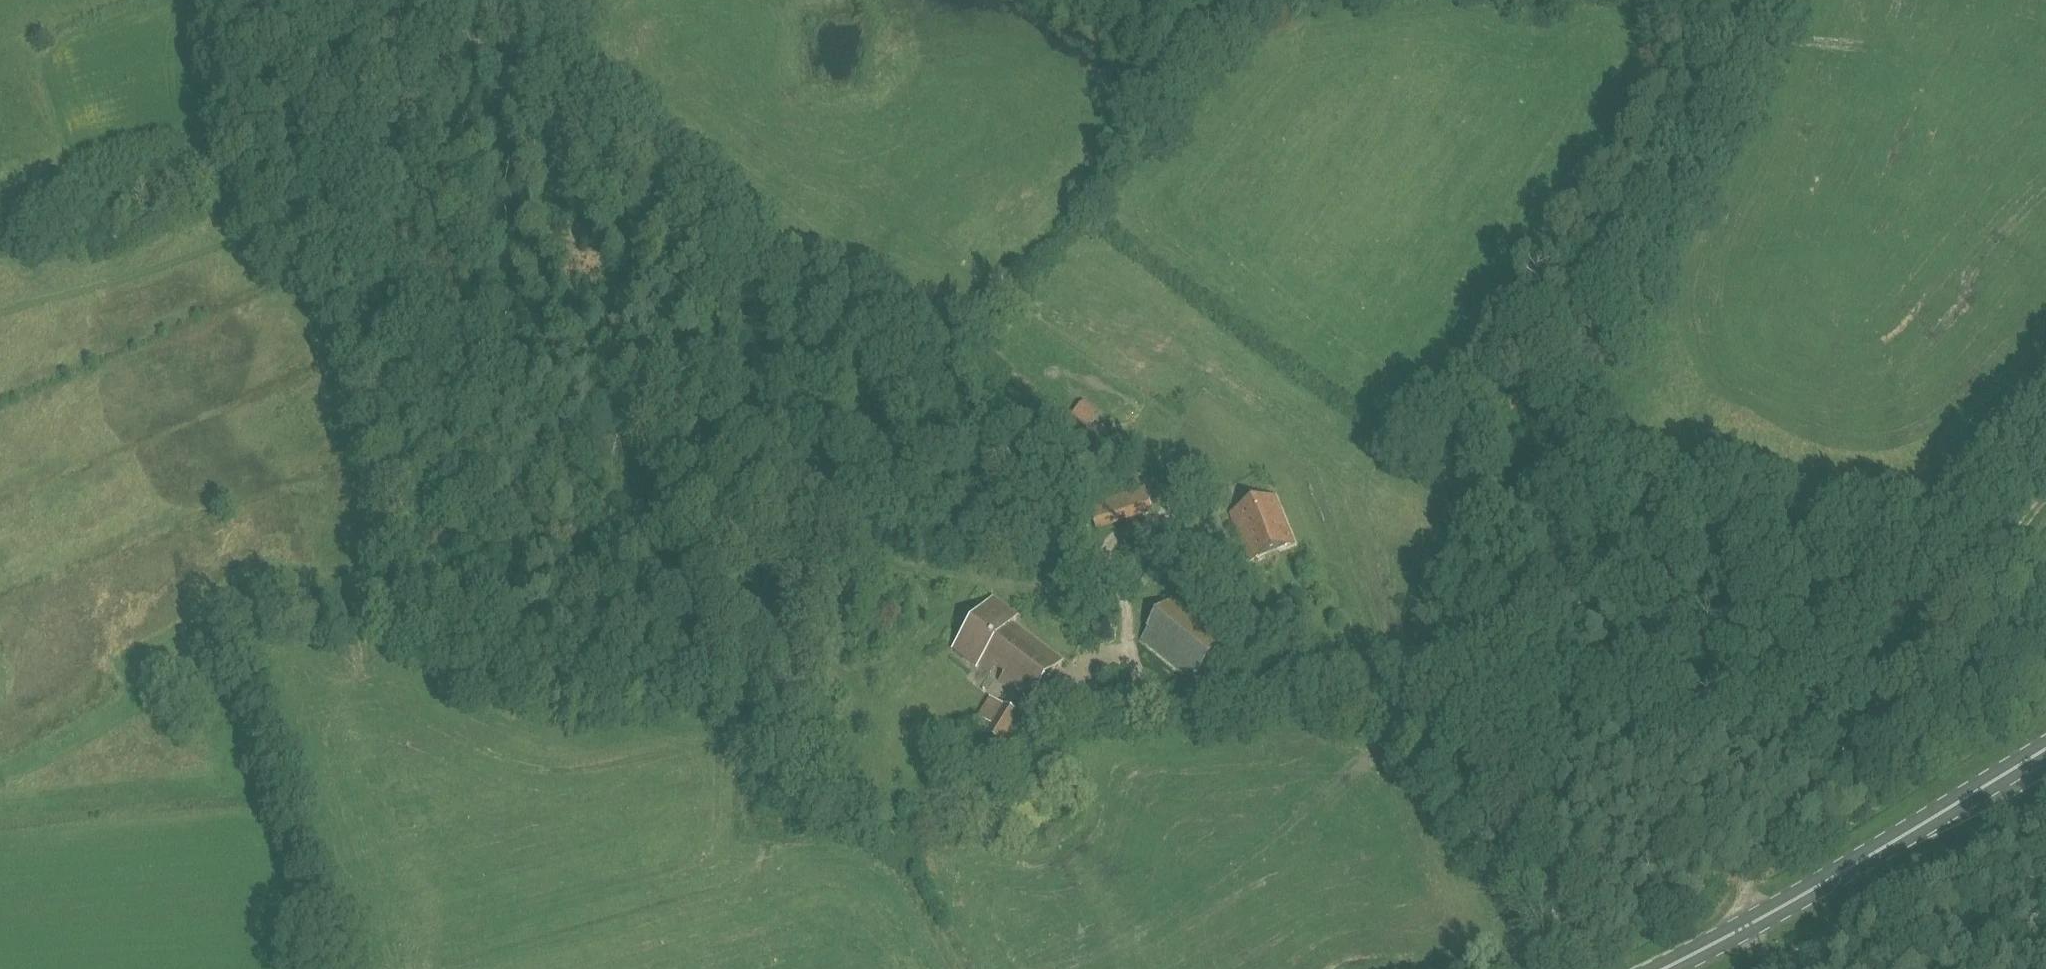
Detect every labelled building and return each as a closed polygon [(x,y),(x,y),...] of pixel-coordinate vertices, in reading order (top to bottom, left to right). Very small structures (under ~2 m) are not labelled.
[(1275,495),(1228,516),(1248,564),(1294,544),(1275,495)] [(1192,683),(1227,638),(1178,595),(1142,642),(1192,683)] [(979,665),(991,675),(997,666),(1011,677),(1005,686),(1028,704),(1062,662),(1012,623),(1016,618),(994,601),(955,650),(977,668),(979,665)] [(1003,705),(984,733),(1005,746),(1023,719),(1003,705)]
